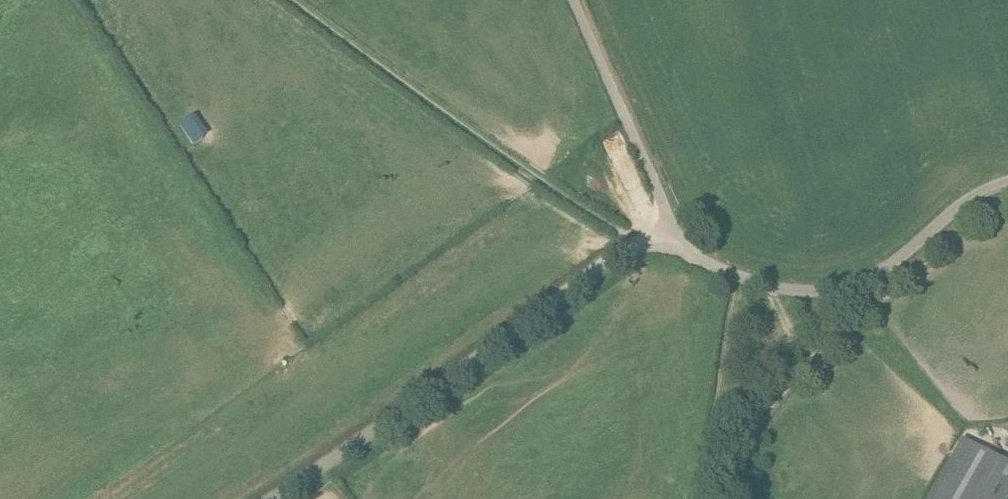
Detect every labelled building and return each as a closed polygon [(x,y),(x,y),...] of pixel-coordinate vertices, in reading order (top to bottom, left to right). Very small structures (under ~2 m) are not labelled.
[(196,114),(182,123),(196,143),(210,133),(196,114)] [(1001,461),(964,441),(932,498),(1007,498),(1007,465),(1001,461)]
